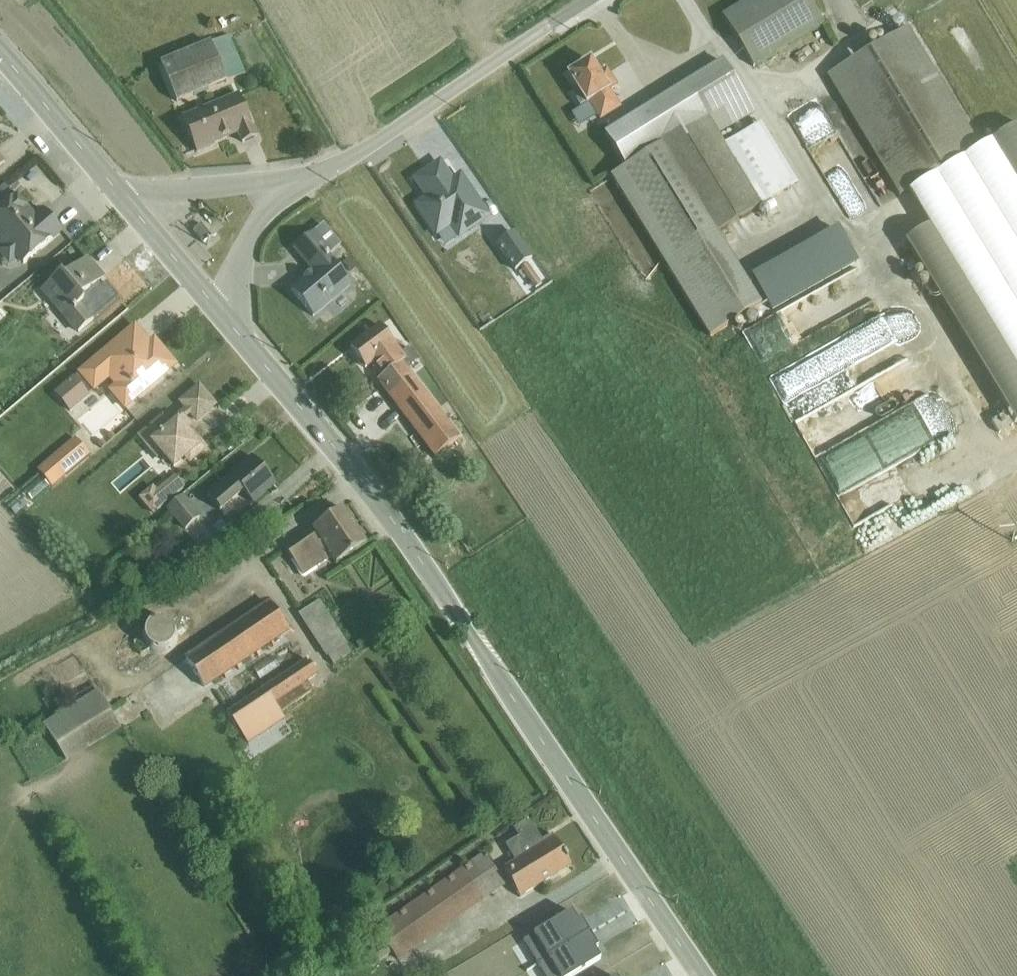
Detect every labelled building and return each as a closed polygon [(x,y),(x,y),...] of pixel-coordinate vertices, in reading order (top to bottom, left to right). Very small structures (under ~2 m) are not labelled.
[(726,23),(754,69),(818,29),(800,0),(763,0),(726,23)] [(166,55),(180,92),(241,69),(227,32),(166,55)] [(826,80),(905,195),(977,148),(902,36),(826,80)] [(631,107),(601,57),(580,70),(599,103),(574,118),(585,136),(631,107)] [(720,66),(605,136),(624,169),(607,179),(707,341),(757,311),(713,240),(762,210),(719,140),(753,119),(720,66)] [(184,116),(195,145),(253,122),(242,94),(184,116)] [(835,180),(831,173),(851,161),(817,103),(788,120),(827,185),(835,180)] [(453,226),(461,239),(493,218),(462,172),(453,178),(441,159),(413,178),(426,197),(415,204),(437,237),(453,226)] [(20,265),(62,231),(46,211),(33,222),(26,214),(29,212),(6,185),(0,190),(0,246),(1,248),(0,249),(0,256),(8,265),(15,259),(20,265)] [(315,321),(358,283),(332,255),(344,244),(325,223),(294,250),(312,271),(289,292),(315,321)] [(211,237),(201,224),(194,230),(204,243),(211,237)] [(439,240),(448,248),(458,236),(450,228),(439,240)] [(512,233),(495,246),(515,272),(531,259),(512,233)] [(60,275),(39,292),(74,334),(95,317),(79,298),(103,279),(87,260),(64,280),(60,275)] [(135,326),(78,375),(93,393),(109,380),(114,386),(108,391),(123,409),(176,364),(155,340),(150,344),(135,326)] [(745,331),(757,365),(773,359),(762,326),(745,331)] [(362,355),(438,457),(461,440),(401,360),(411,353),(394,331),(362,355)] [(880,331),(778,372),(843,532),(906,507),(890,468),(953,443),(934,396),(872,421),(862,397),(848,403),(844,393),(865,384),(856,361),(887,348),(880,331)] [(53,393),(69,413),(92,396),(77,375),(53,393)] [(163,415),(136,437),(156,460),(160,457),(173,471),(185,461),(189,465),(208,449),(191,429),(193,428),(185,419),(189,416),(194,422),(215,405),(199,387),(179,404),(183,409),(169,421),(163,415)] [(73,437),(50,457),(64,473),(88,454),(73,437)] [(228,476),(206,495),(222,513),(245,493),(253,502),(275,483),(253,457),(230,477),(228,476)] [(39,474),(26,485),(35,495),(48,484),(39,474)] [(183,496),(166,510),(184,531),(201,516),(183,496)] [(309,531),(284,548),(304,576),(331,558),(335,564),(366,543),(343,509),(313,529),(322,543),(319,545),(309,531)] [(320,601),(299,615),(327,658),(329,658),(333,665),(352,653),(347,645),(348,644),(320,601)] [(289,633),(269,602),(184,658),(205,690),(289,633)] [(171,641),(172,634),(171,629),(168,624),(165,621),(162,619),(157,618),(150,619),(145,623),(142,628),(140,634),(141,639),(144,644),(149,648),(154,650),(160,650),(164,648),(166,646),(169,644),(171,641)] [(308,661),(226,713),(246,744),(285,720),(281,712),(313,692),(307,682),(318,675),(308,661)] [(99,691),(43,725),(66,763),(122,728),(99,691)] [(503,869),(520,897),(571,865),(553,835),(543,841),(530,819),(514,829),(519,837),(506,846),(515,862),(503,869)] [(397,961),(505,886),(483,854),(375,929),(384,941),(365,955),(372,965),(391,952),(397,961)] [(463,949),(480,975),(560,975),(557,970),(554,971),(518,915),(463,949)]
